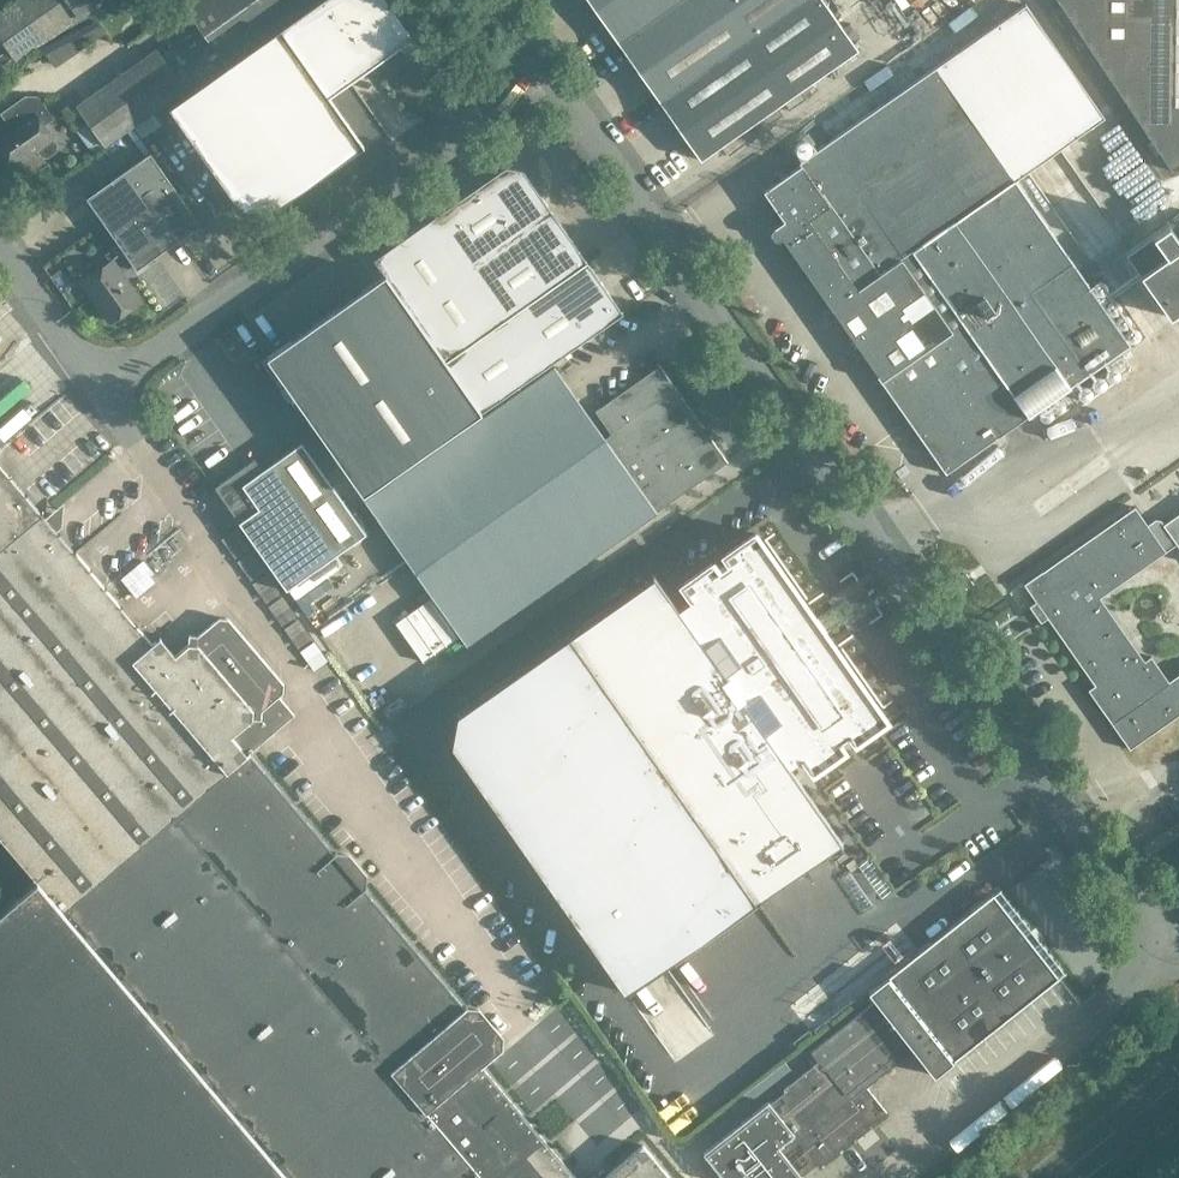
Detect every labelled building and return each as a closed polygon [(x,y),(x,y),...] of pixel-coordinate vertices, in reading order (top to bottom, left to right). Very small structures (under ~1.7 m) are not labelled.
[(8,49),(17,61),(103,0),(18,0),(0,13),(0,37),(8,49)] [(410,35),(385,0),(316,0),(167,105),(238,205),(270,208),(360,143),(326,94),(410,35)] [(224,63),(307,5),(303,0),(179,0),(224,63)] [(858,50),(823,0),(589,0),(701,160),(858,50)] [(985,19),(1011,0),(991,0),(978,10),(985,19)] [(1172,171),(1178,168),(1178,0),(1058,0),(1172,171)] [(801,166),(764,192),(785,221),(772,230),(771,234),(775,240),(779,241),(782,239),(946,472),(999,436),(977,405),(995,393),(986,381),(997,374),(1027,417),(1129,345),(1014,181),(1104,118),(1024,4),(799,162),(801,166)] [(17,61),(8,49),(0,55),(0,67),(3,71),(17,61)] [(106,145),(185,89),(156,49),(77,106),(106,145)] [(1,113),(5,120),(9,117),(16,126),(0,137),(0,146),(13,166),(38,149),(42,155),(49,156),(56,151),(57,144),(45,126),(53,120),(38,98),(26,97),(1,113)] [(201,225),(150,154),(87,198),(138,269),(201,225)] [(1111,214),(1149,189),(1128,157),(1090,182),(1111,214)] [(471,266),(549,208),(528,178),(527,179),(522,171),(505,169),(496,175),(495,174),(435,216),(471,266)] [(503,311),(583,256),(549,208),(471,266),(503,311)] [(1169,314),(1178,307),(1178,211),(1165,221),(1167,223),(1126,252),(1169,314)] [(503,311),(471,266),(435,216),(374,260),(385,275),(438,350),(441,354),(503,311)] [(141,301),(122,274),(132,267),(117,246),(106,254),(111,262),(83,282),(111,321),(141,301)] [(441,354),(482,413),(623,313),(583,256),(503,311),(441,354)] [(438,350),(385,275),(267,358),(364,495),(482,413),(441,354),(438,350)] [(365,500),(467,646),(727,463),(660,364),(594,410),(610,433),(604,438),(554,368),(365,500)] [(262,470),(254,459),(214,487),(287,589),(365,533),(301,443),(262,470)] [(36,883),(62,913),(249,755),(295,716),(279,697),(284,694),(284,684),(228,619),(219,618),(198,636),(189,635),(188,645),(168,662),(0,465),(0,840),(36,883)] [(1178,715),(1178,674),(1169,681),(1151,656),(1144,661),(1100,597),(1166,551),(1176,543),(1178,547),(1178,513),(1164,524),(1161,520),(1155,519),(1147,524),(1135,506),(1043,571),(1042,571),(1024,584),(1095,685),(1088,690),(1130,749),(1178,715)] [(886,719),(756,532),(724,555),(729,562),(718,570),(713,563),(682,584),(692,598),(678,609),(653,574),(652,575),(653,577),(457,714),(452,742),(626,992),(839,842),(840,844),(842,843),(789,766),(803,756),(813,771),(843,749),(838,742),(850,734),(856,741),(886,719)] [(131,546),(110,570),(124,582),(145,558),(131,546)] [(415,611),(405,617),(416,638),(427,632),(415,611)] [(249,755),(62,913),(287,1177),(574,1177),(480,1067),(501,1048),(503,1035),(479,1007),(466,1006),(462,1009),(249,755)] [(521,844),(509,850),(523,879),(535,873),(521,844)] [(4,1177),(287,1177),(62,913),(36,883),(0,914),(0,1173),(4,1177)] [(871,997),(875,1001),(913,1049),(937,1080),(956,1065),(953,1061),(1058,977),(992,895),(887,978),(890,982),(871,997)] [(819,1061),(703,1153),(723,1177),(739,1177),(745,1173),(749,1177),(804,1177),(887,1113),(866,1086),(913,1049),(875,1001),(812,1052),(819,1061)] [(642,1147),(604,1177),(668,1177),(642,1147)]
